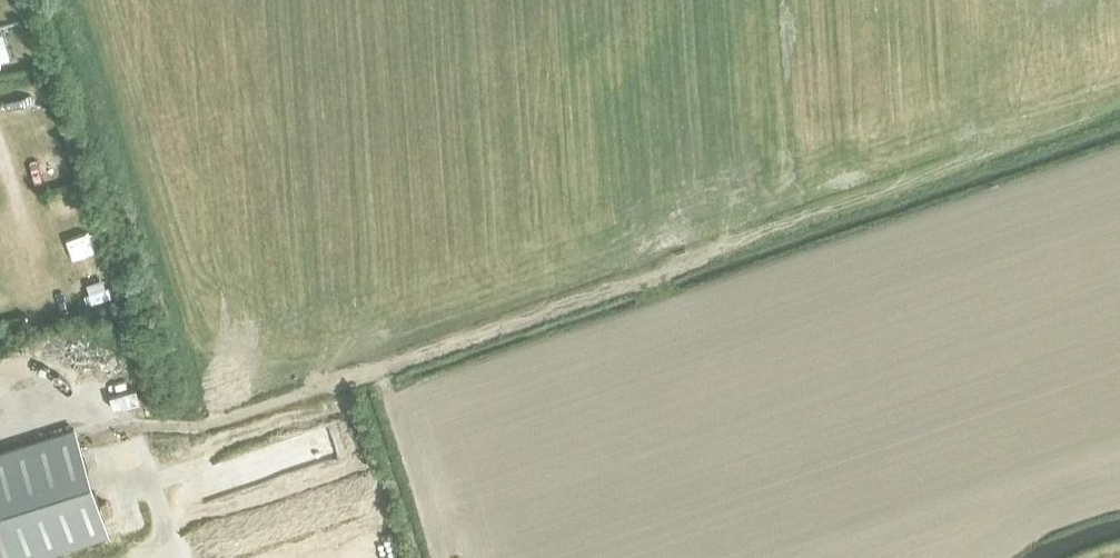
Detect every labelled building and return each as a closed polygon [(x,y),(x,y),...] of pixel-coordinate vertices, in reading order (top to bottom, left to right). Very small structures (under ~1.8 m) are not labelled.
[(109,534),(75,428),(0,452),(0,557),(33,557),(109,534)]
